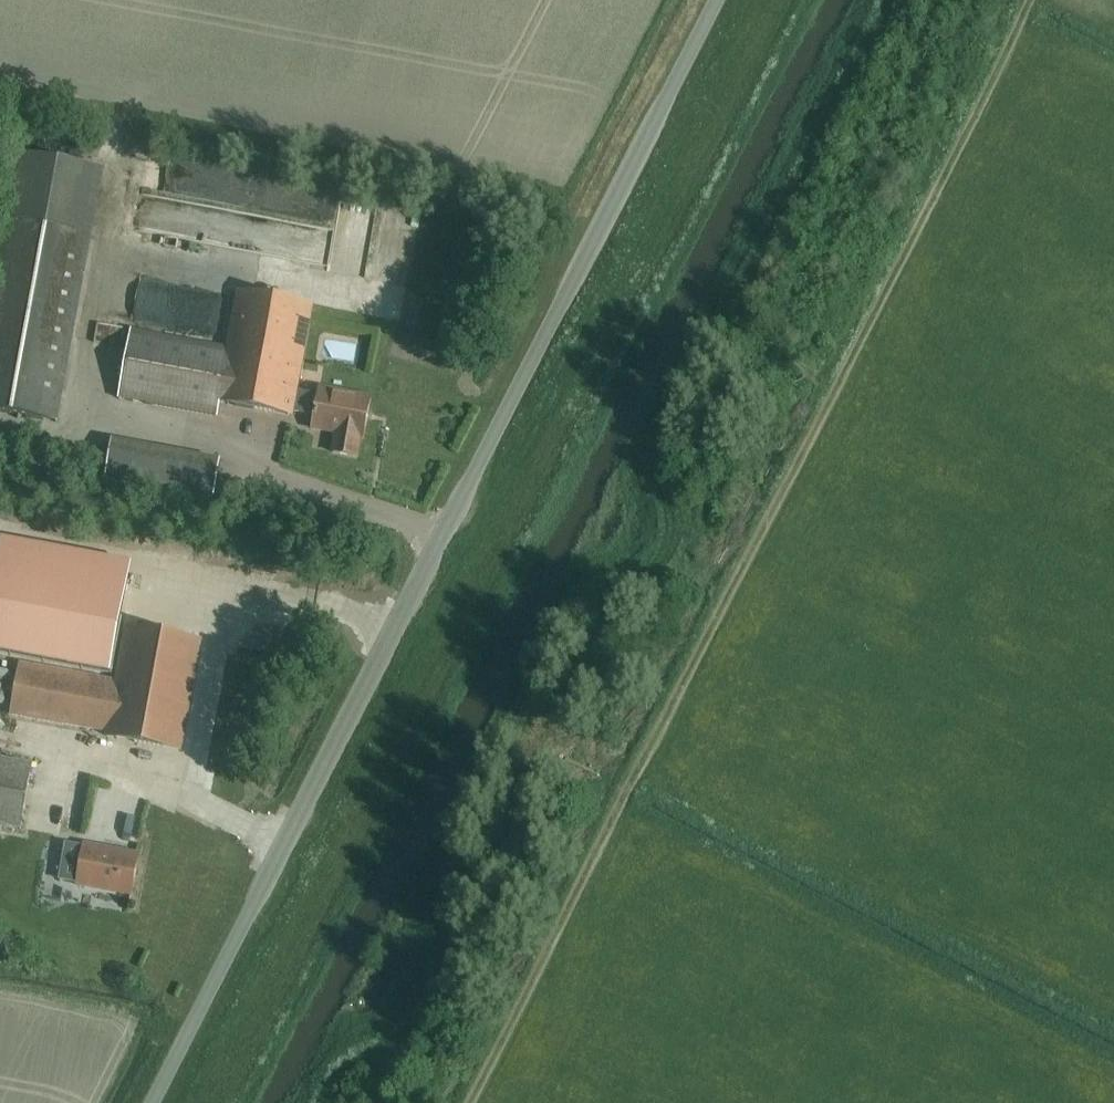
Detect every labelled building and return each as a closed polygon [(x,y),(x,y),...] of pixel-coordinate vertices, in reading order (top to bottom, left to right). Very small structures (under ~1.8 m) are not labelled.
[(47,143),(14,142),(13,208),(46,209),(47,143)] [(0,238),(0,411),(57,422),(90,239),(3,223),(0,238)] [(239,293),(229,347),(132,330),(120,398),(216,415),(219,402),(293,415),(294,411),(297,398),(313,306),(239,293)] [(94,335),(124,342),(128,326),(98,319),(94,335)] [(318,402),(297,398),(294,411),(315,415),(313,429),(341,434),(338,452),(358,456),(361,437),(364,438),(371,397),(320,388),(318,402)] [(222,463),(113,444),(107,478),(216,497),(222,463)] [(112,674),(128,585),(0,561),(0,653),(112,674)] [(182,750),(202,641),(128,627),(117,682),(21,664),(12,714),(108,732),(107,736),(182,750)] [(0,670),(0,703),(3,704),(5,702),(10,674),(8,671),(0,670)] [(13,745),(16,732),(0,727),(0,742),(13,745)] [(33,763),(0,757),(0,824),(21,828),(33,763)] [(131,895),(139,854),(85,845),(78,885),(131,895)]
